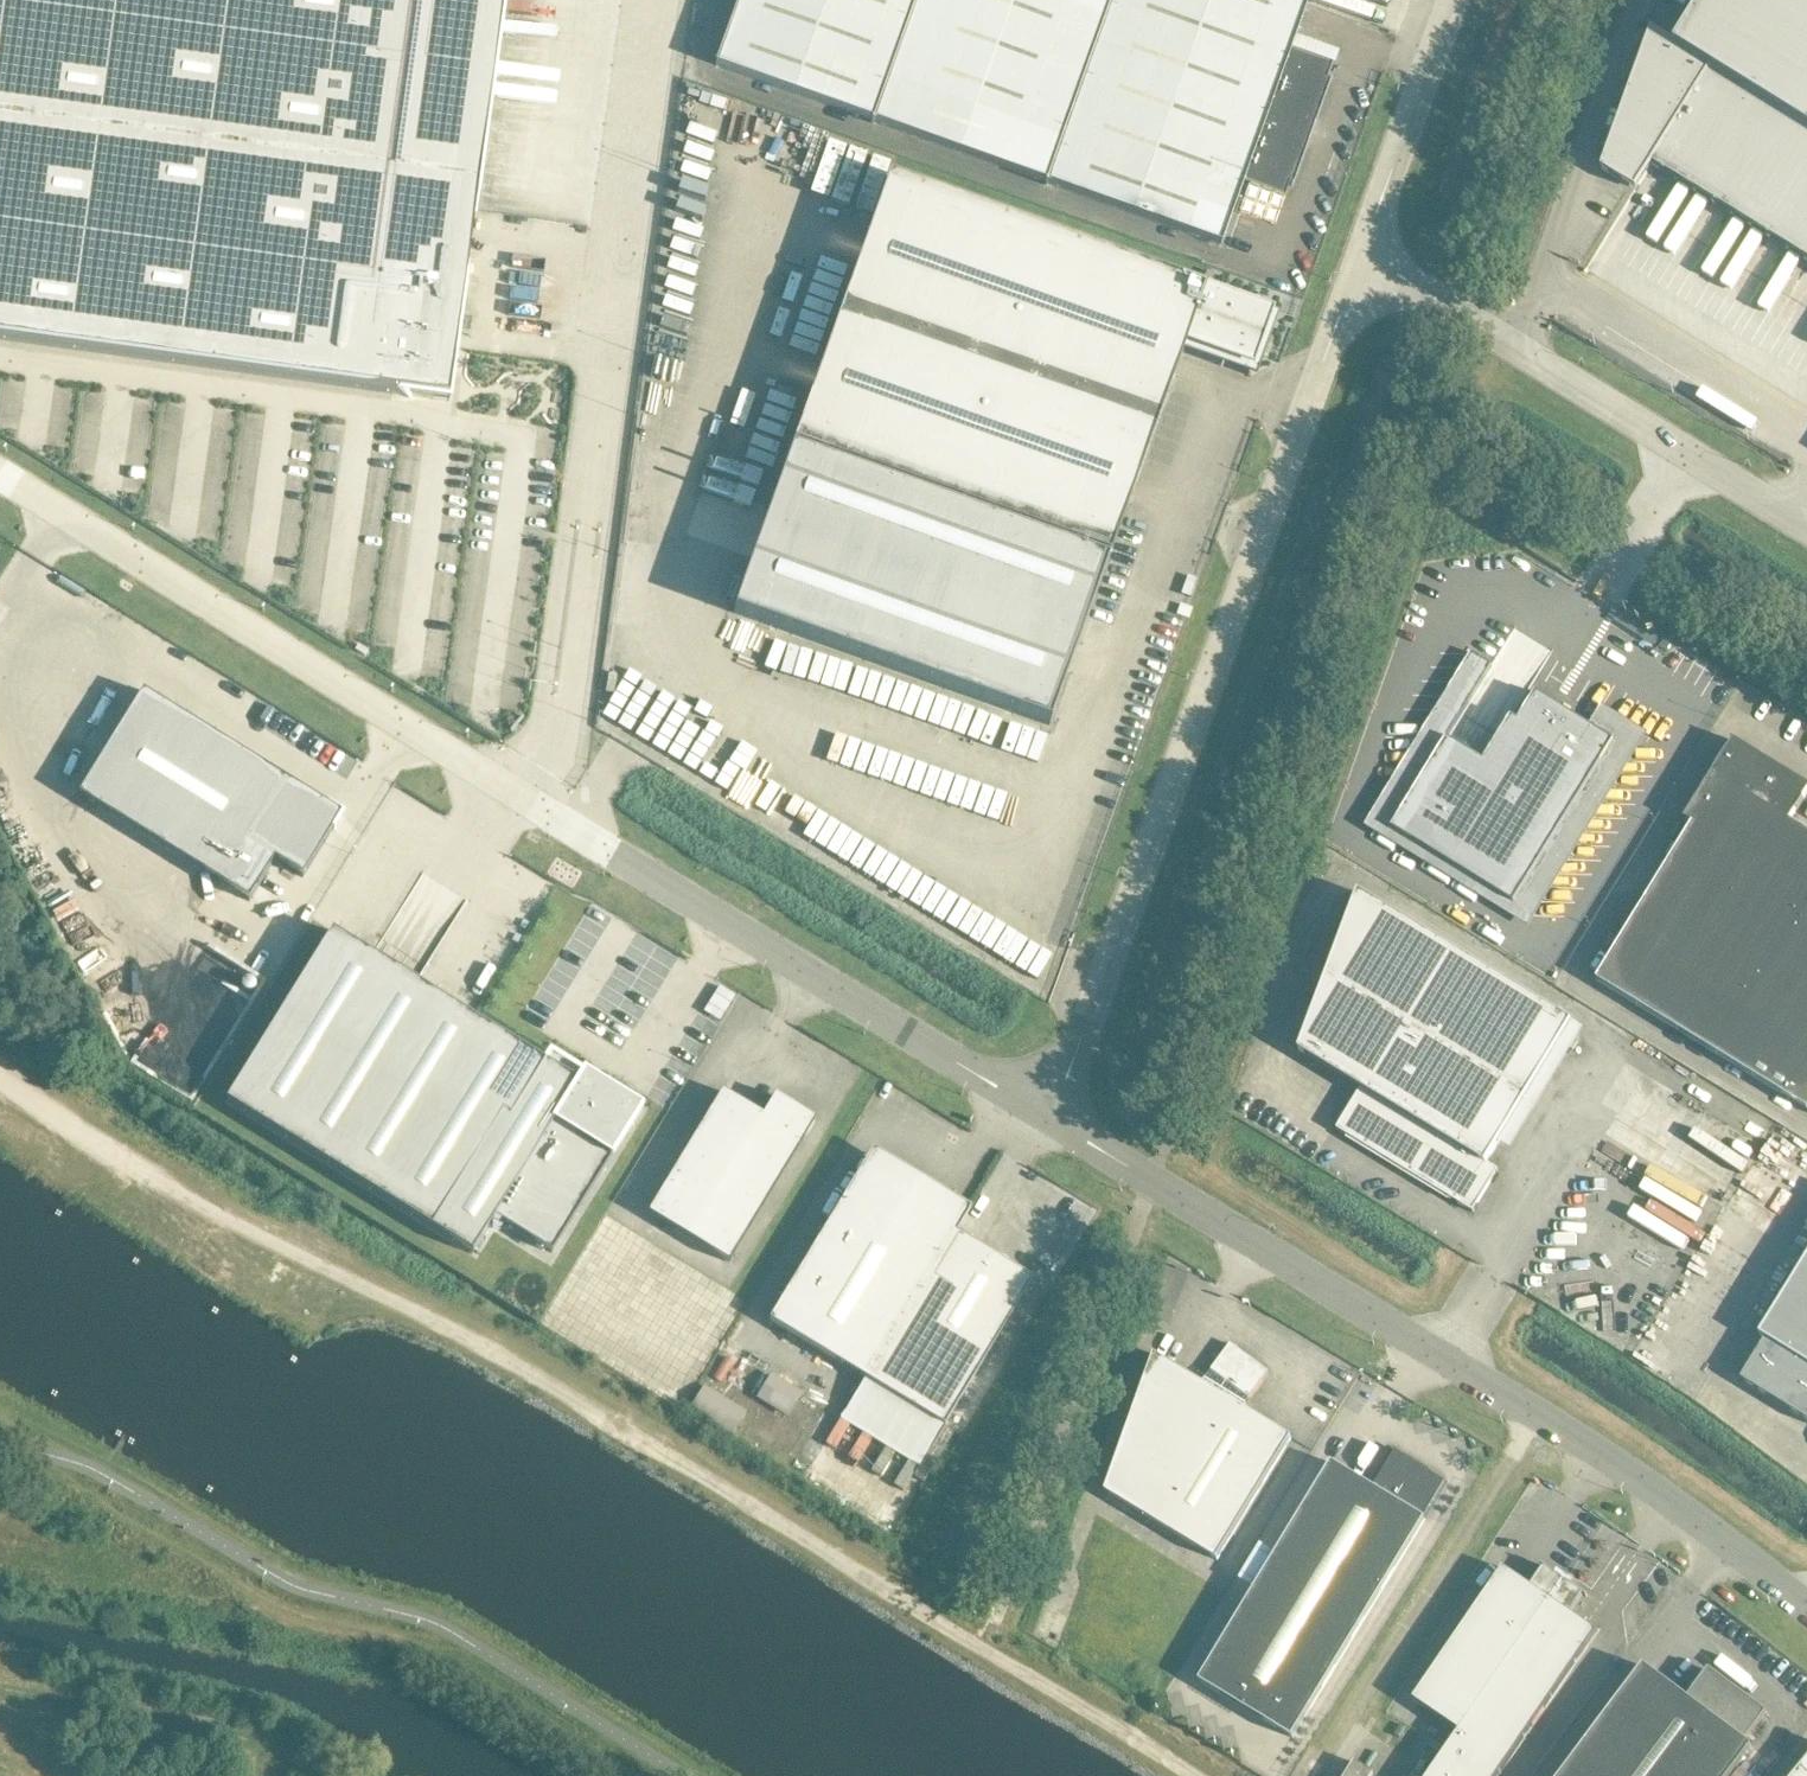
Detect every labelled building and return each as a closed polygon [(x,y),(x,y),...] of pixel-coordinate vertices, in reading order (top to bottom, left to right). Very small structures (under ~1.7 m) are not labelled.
[(449,401),(504,0),(0,0),(0,340),(449,401)] [(1201,238),(1221,245),(1244,183),(1285,198),(1290,182),(1292,183),(1291,187),(1292,188),(1332,76),(1331,75),(1329,79),(1327,79),(1333,64),(1292,49),(1309,0),(740,0),(716,65),(873,121),(872,123),(873,123),(874,121),(1046,183),(1045,185),(1046,185),(1047,183),(1201,238)] [(1653,166),(1806,261),(1806,0),(1704,0),(1676,45),(1652,31),(1602,170),(1637,191),(1653,166)] [(1201,350),(1250,368),(1247,375),(1249,376),(1271,313),(1201,288),(890,177),(794,446),(734,613),(1049,726),(1109,558),(1185,345),(1201,350)] [(204,500),(202,536),(217,537),(220,501),(204,500)] [(322,623),(375,626),(379,556),(306,552),(303,604),(323,605),(322,623)] [(1667,635),(1660,647),(1667,651),(1674,640),(1667,635)] [(143,691),(78,795),(249,901),(275,860),(303,878),(333,829),(335,830),(335,829),(333,827),(341,814),(328,806),(330,804),(328,803),(327,805),(143,691)] [(1426,773),(1391,829),(1515,905),(1616,742),(1590,726),(1537,693),(1536,694),(1529,705),(1519,722),(1512,717),(1485,761),(1448,738),(1426,773)] [(1597,981),(1806,1110),(1806,831),(1790,821),(1797,811),(1804,800),(1806,794),(1806,786),(1805,785),(1764,760),(1766,759),(1764,758),(1764,759),(1732,740),(1732,741),(1733,742),(1727,752),(1685,821),(1686,821),(1693,824),(1657,881),(1659,882),(1649,898),(1648,898),(1597,981)] [(1337,1130),(1451,1199),(1474,1213),(1498,1173),(1499,1171),(1486,1164),(1572,1022),(1359,893),(1299,1051),(1362,1089),(1337,1130)] [(332,931),(227,1101),(473,1254),(495,1218),(550,1252),(552,1253),(554,1250),(561,1239),(641,1110),(600,1084),(601,1082),(598,1080),(593,1088),(582,1081),(586,1073),(583,1071),(582,1073),(551,1053),(545,1063),(332,931)] [(1574,1050),(1578,1042),(1571,1038),(1566,1045),(1574,1050)] [(1627,1057),(1517,1242),(1694,1348),(1804,1163),(1627,1057)] [(723,1091),(648,1213),(730,1263),(804,1141),(817,1120),(775,1096),(763,1116),(723,1091)] [(769,1320),(866,1379),(970,1208),(968,1207),(953,1231),(908,1204),(920,1183),(875,1156),(848,1200),(844,1198),(769,1320)] [(971,1209),(970,1208),(866,1379),(944,1426),(1018,1304),(1014,1302),(1027,1282),(991,1260),(994,1256),(956,1233),(971,1209)] [(1741,1380),(1806,1421),(1806,1259),(1760,1336),(1766,1340),(1741,1380)] [(1155,1355),(1106,1493),(1217,1560),(1292,1438),(1244,1409),(1249,1399),(1269,1373),(1231,1344),(1202,1383),(1155,1355)] [(865,1380),(844,1416),(923,1463),(914,1476),(924,1482),(953,1433),(865,1380)] [(780,1384),(768,1403),(788,1415),(800,1395),(780,1384)] [(704,1386),(689,1409),(722,1430),(736,1407),(704,1386)] [(1373,1488),(1332,1463),(1200,1681),(1293,1738),(1425,1519),(1423,1518),(1445,1482),(1428,1472),(1427,1474),(1396,1455),(1382,1478),(1380,1477),(1373,1488)] [(1414,1701),(1460,1732),(1461,1733),(1565,1581),(1542,1565),(1541,1566),(1544,1568),(1532,1587),(1504,1569),(1414,1701)] [(1565,1581),(1461,1733),(1460,1732),(1430,1775),(1499,1775),(1597,1632),(1571,1614),(1583,1595),(1587,1597),(1588,1596),(1565,1581)] [(1562,1775),(1731,1775),(1752,1747),(1745,1742),(1766,1713),(1709,1671),(1688,1699),(1644,1666),(1562,1775)] [(1401,1725),(1395,1735),(1400,1738),(1406,1728),(1401,1725)] [(1805,1764),(1795,1775),(1806,1775),(1806,1761),(1805,1764)] [(1374,1774),(1356,1763),(1347,1775),(1373,1775),(1374,1774)]
